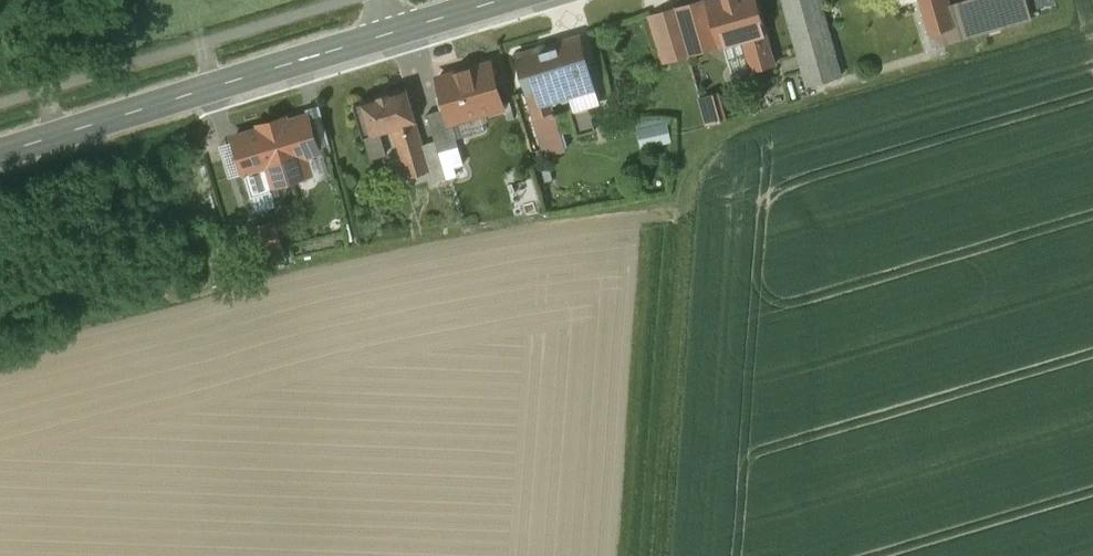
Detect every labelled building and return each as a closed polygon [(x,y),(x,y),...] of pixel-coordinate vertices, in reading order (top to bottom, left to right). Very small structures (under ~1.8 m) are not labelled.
[(720,47),(744,40),(767,33),(768,33),(758,0),(707,0),(720,47)] [(808,86),(842,76),(821,0),(784,0),(808,86)] [(947,6),(945,0),(923,0),(932,31),(936,45),(1032,18),(1027,0),(966,0),(947,6)] [(683,31),(662,38),(669,60),(690,54),(683,31)] [(767,33),(744,40),(753,70),(776,63),(767,33)] [(581,36),(559,43),(560,43),(517,56),(546,155),(547,155),(548,156),(566,150),(551,99),(570,94),(575,108),(589,104),(589,105),(600,102),(581,36)] [(492,63),(438,79),(447,108),(451,122),(452,121),(484,112),(484,115),(504,109),(504,106),(492,63)] [(407,88),(363,101),(364,102),(355,105),(365,138),(394,129),(417,122),(407,88)] [(575,108),(571,109),(579,135),(596,130),(589,105),(589,104),(575,108)] [(447,108),(428,114),(439,152),(459,146),(452,121),(451,122),(447,108)] [(309,115),(235,137),(246,174),(264,168),(270,187),(312,174),(308,160),(311,154),(320,152),(309,115)] [(417,122),(394,129),(408,178),(431,171),(417,122)] [(283,220),(250,230),(257,255),(284,247),(280,235),(287,233),(283,220)]
